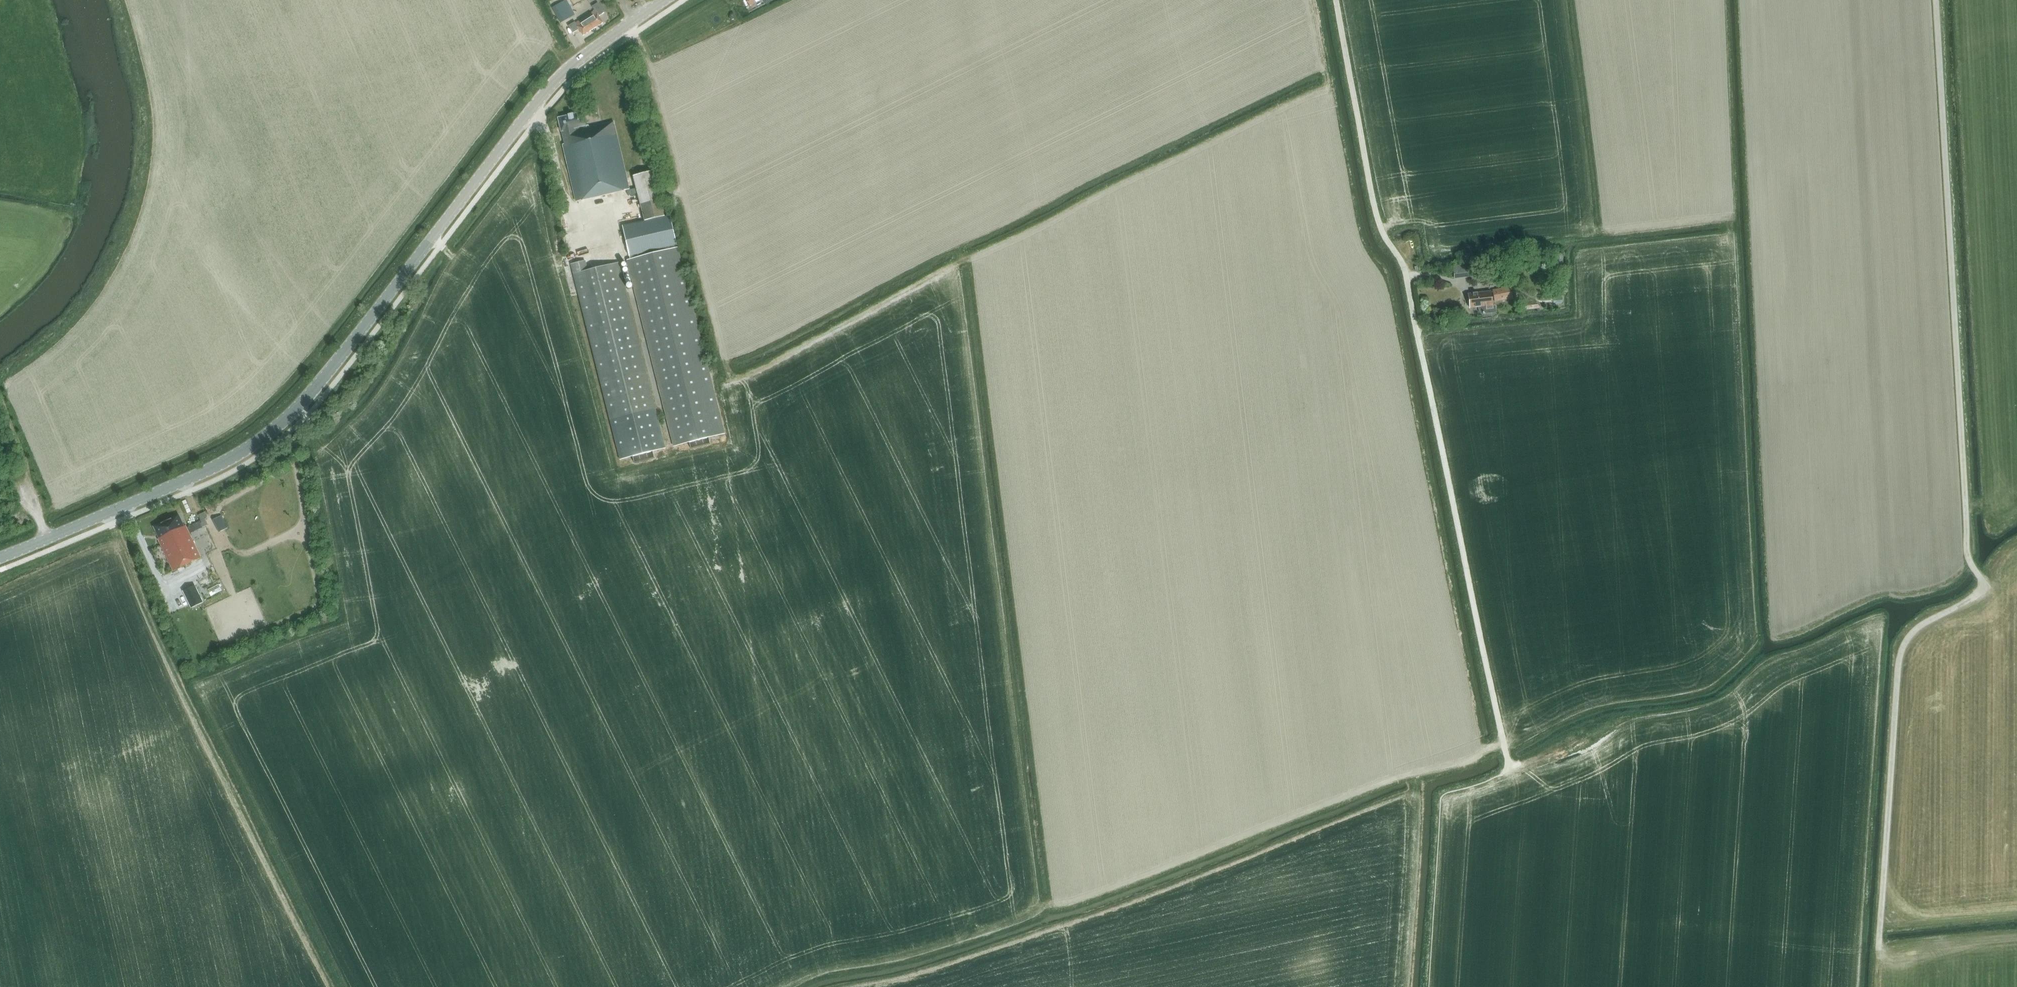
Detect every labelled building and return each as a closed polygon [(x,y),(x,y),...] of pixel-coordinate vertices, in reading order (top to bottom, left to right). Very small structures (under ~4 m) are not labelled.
[(605,13),(598,3),(592,7),(595,11),(576,23),(575,22),(569,26),(573,33),(579,29),(583,36),(593,29),(603,23),(599,16),(605,13)] [(568,18),(560,4),(553,8),(561,23),(568,18)] [(573,115),(573,114),(569,115),(569,116),(559,118),(562,132),(565,143),(565,144),(564,144),(577,203),(629,191),(613,123),(587,129),(584,113),(573,115)] [(632,261),(678,250),(669,216),(665,217),(654,171),(635,176),(646,222),(624,227),(632,261)] [(710,444),(709,438),(724,434),(678,250),(632,261),(629,262),(674,446),(689,442),(691,449),(710,444)] [(1552,265),(1563,265),(1563,255),(1552,255),(1552,265)] [(572,265),(614,434),(620,460),(633,457),(635,464),(655,459),(653,452),(665,449),(618,263),(592,270),(591,266),(587,267),(585,261),(572,265)] [(1473,275),(1471,264),(1454,266),(1456,278),(1473,275)] [(1512,298),(1511,287),(1493,291),(1495,301),(1512,298)] [(1481,315),(1496,313),(1495,306),(1493,306),(1491,292),(1469,294),(1470,308),(1478,307),(1478,309),(1479,313),(1481,315)] [(1524,311),(1539,309),(1539,307),(1534,301),(1523,302),(1524,311)] [(198,515),(201,521),(203,520),(207,518),(204,512),(198,515)] [(186,526),(184,527),(179,516),(155,527),(161,538),(159,539),(174,571),(202,558),(186,526)] [(228,528),(225,522),(216,526),(219,532),(228,528)] [(204,602),(195,585),(184,591),(192,608),(204,602)]
